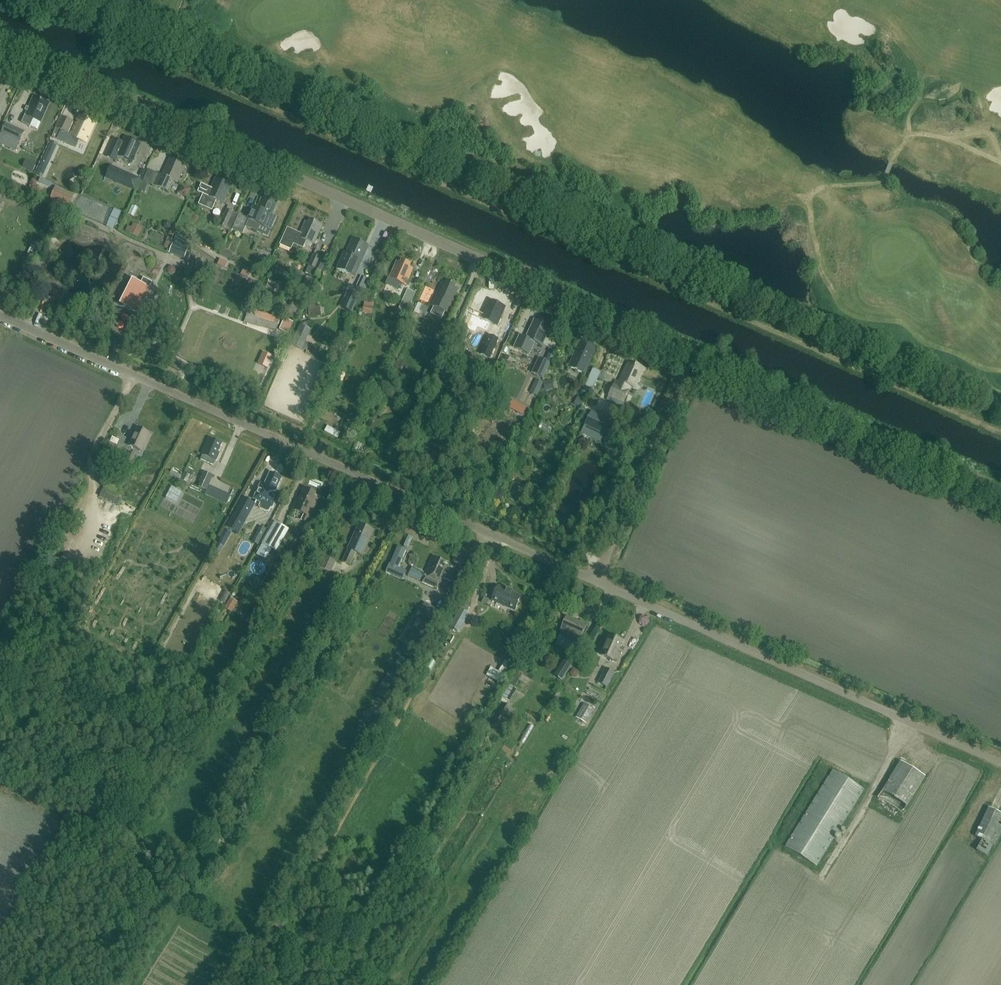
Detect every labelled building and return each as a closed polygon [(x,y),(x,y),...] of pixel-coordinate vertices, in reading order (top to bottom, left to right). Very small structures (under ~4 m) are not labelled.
[(42,122),(50,103),(34,96),(26,115),(23,122),(31,126),(34,119),(42,122)] [(87,142),(94,125),(95,123),(79,116),(71,135),(69,134),(74,122),(62,117),(53,137),(76,147),(80,139),(87,142)] [(20,143),(25,132),(6,123),(1,134),(0,137),(0,144),(16,151),(20,143)] [(115,138),(107,156),(116,160),(118,156),(132,163),(140,146),(136,145),(137,142),(125,136),(123,142),(115,138)] [(48,166),(53,153),(47,150),(42,163),(48,166)] [(150,184),(166,191),(170,192),(175,182),(178,183),(186,164),(170,157),(162,175),(156,172),(150,184)] [(36,165),(26,161),(23,167),(33,171),(36,165)] [(121,171),(116,183),(134,191),(139,180),(121,171)] [(224,203),(231,187),(227,186),(229,183),(216,177),(211,188),(202,184),(198,192),(204,195),(199,204),(212,210),(217,200),(224,203)] [(144,192),(147,185),(142,183),(139,189),(144,192)] [(77,196),(57,187),(51,200),(71,208),(77,196)] [(239,214),(239,215),(232,229),(243,234),(246,226),(257,231),(260,224),(271,229),(276,217),(273,215),(276,208),(273,206),(274,203),(262,198),(257,208),(253,207),(248,219),(239,214)] [(107,227),(113,229),(121,212),(115,209),(107,227)] [(231,232),(232,229),(239,215),(227,210),(219,226),(231,232)] [(124,226),(132,232),(138,224),(130,218),(124,226)] [(323,225),(311,220),(309,223),(306,221),(300,234),(288,229),(283,240),(304,248),(307,241),(315,244),(323,225)] [(169,254),(185,259),(191,241),(176,236),(169,254)] [(355,277),(360,264),(367,249),(364,247),(365,244),(357,241),(353,239),(352,242),(345,257),(343,256),(337,269),(348,274),(355,277)] [(232,259),(234,254),(222,249),(220,253),(219,255),(231,260),(232,259)] [(319,279),(327,261),(314,255),(309,266),(315,269),(312,276),(319,279)] [(220,259),(218,265),(225,269),(228,263),(220,259)] [(396,294),(398,290),(397,289),(400,283),(406,285),(413,269),(410,267),(411,264),(402,260),(401,263),(397,262),(390,278),(389,277),(386,284),(387,285),(385,290),(396,294)] [(243,268),(240,274),(246,277),(249,271),(243,268)] [(307,278),(304,284),(311,287),(314,281),(307,278)] [(150,288),(145,285),(133,279),(121,303),(120,304),(137,313),(150,288)] [(457,285),(448,281),(446,284),(443,282),(432,305),(434,306),(430,314),(441,319),(445,312),(447,313),(450,305),(451,305),(459,289),(455,288),(457,285)] [(404,321),(416,293),(408,290),(396,317),(404,321)] [(341,308),(351,312),(358,297),(348,293),(341,308)] [(363,302),(362,313),(371,313),(372,302),(363,302)] [(502,306),(494,302),(492,304),(489,304),(482,319),(497,326),(504,310),(501,308),(502,306)] [(285,319),(280,331),(288,334),(293,322),(285,319)] [(543,346),(551,327),(535,320),(527,338),(521,336),(515,348),(529,355),(535,342),(543,346)] [(302,350),(311,330),(301,325),(292,345),(302,350)] [(447,349),(452,338),(437,331),(432,342),(447,349)] [(491,359),(494,352),(498,342),(499,340),(489,336),(481,354),(491,359)] [(593,347),(585,343),(583,346),(580,344),(569,368),(585,374),(595,351),(592,349),(593,347)] [(266,363),(270,364),(273,357),(264,353),(262,356),(267,359),(266,363)] [(544,379),(551,364),(539,358),(532,373),(544,379)] [(636,388),(644,369),(629,361),(618,385),(616,384),(608,400),(622,407),(632,386),(636,388)] [(592,392),(601,372),(593,368),(585,388),(592,392)] [(543,383),(538,380),(532,394),(537,396),(543,383)] [(526,417),(532,405),(518,398),(512,410),(526,417)] [(603,437),(607,429),(611,421),(592,411),(584,427),(603,437)] [(322,433),(328,421),(317,417),(312,429),(322,433)] [(142,452),(151,434),(139,428),(135,436),(133,435),(129,446),(142,452)] [(219,453),(222,444),(210,439),(202,460),(214,465),(219,453)] [(132,467),(132,466),(137,456),(130,452),(125,463),(132,467)] [(206,491),(213,476),(203,472),(197,486),(206,491)] [(184,473),(182,480),(187,482),(190,475),(184,473)] [(276,491),(282,478),(272,473),(266,486),(262,484),(255,499),(262,502),(261,506),(261,508),(268,511),(269,510),(271,507),(273,508),(280,493),(276,491)] [(118,497),(121,490),(106,482),(103,489),(118,497)] [(165,483),(162,488),(169,492),(172,488),(165,483)] [(308,522),(319,499),(315,498),(317,494),(305,488),(298,503),(297,502),(294,509),(305,514),(303,520),(308,522)] [(103,491),(100,497),(118,505),(121,499),(103,491)] [(239,535),(256,505),(243,497),(226,528),(239,535)] [(277,552),(290,530),(276,522),(263,544),(277,552)] [(363,556),(374,531),(360,524),(343,562),(350,565),(356,553),(363,556)] [(411,578),(404,575),(411,558),(403,555),(396,571),(395,571),(391,579),(408,586),(411,578)] [(324,557),(319,568),(330,572),(335,561),(324,557)] [(449,580),(454,583),(457,575),(446,570),(448,566),(445,564),(445,563),(434,558),(422,583),(438,590),(443,577),(449,580)] [(421,578),(424,572),(413,567),(410,573),(421,578)] [(499,587),(492,601),(515,611),(521,597),(513,593),(513,592),(507,589),(507,590),(499,587)] [(232,613),(238,603),(231,598),(225,609),(232,613)] [(431,626),(435,618),(425,613),(421,620),(431,626)] [(581,638),(587,626),(567,617),(561,630),(562,631),(559,637),(577,645),(580,638),(581,638)] [(455,618),(451,627),(458,631),(463,622),(455,618)] [(614,661),(622,641),(610,635),(601,655),(614,661)] [(563,681),(576,661),(567,656),(554,676),(563,681)] [(607,688),(615,673),(606,668),(598,683),(607,688)] [(498,674),(490,670),(487,675),(502,684),(506,676),(501,673),(498,674)] [(517,686),(524,674),(519,671),(512,683),(517,686)] [(584,689),(592,695),(595,692),(587,686),(584,689)] [(502,732),(514,711),(502,703),(489,724),(502,732)] [(594,709),(584,704),(577,718),(586,723),(594,709)] [(902,814),(925,777),(901,762),(878,799),(902,814)] [(817,866),(841,827),(864,790),(833,771),(786,847),(817,866)] [(1000,836),(1000,814),(989,808),(975,836),(982,840),(977,851),(988,857),(993,846),(996,847),(1000,836)]
